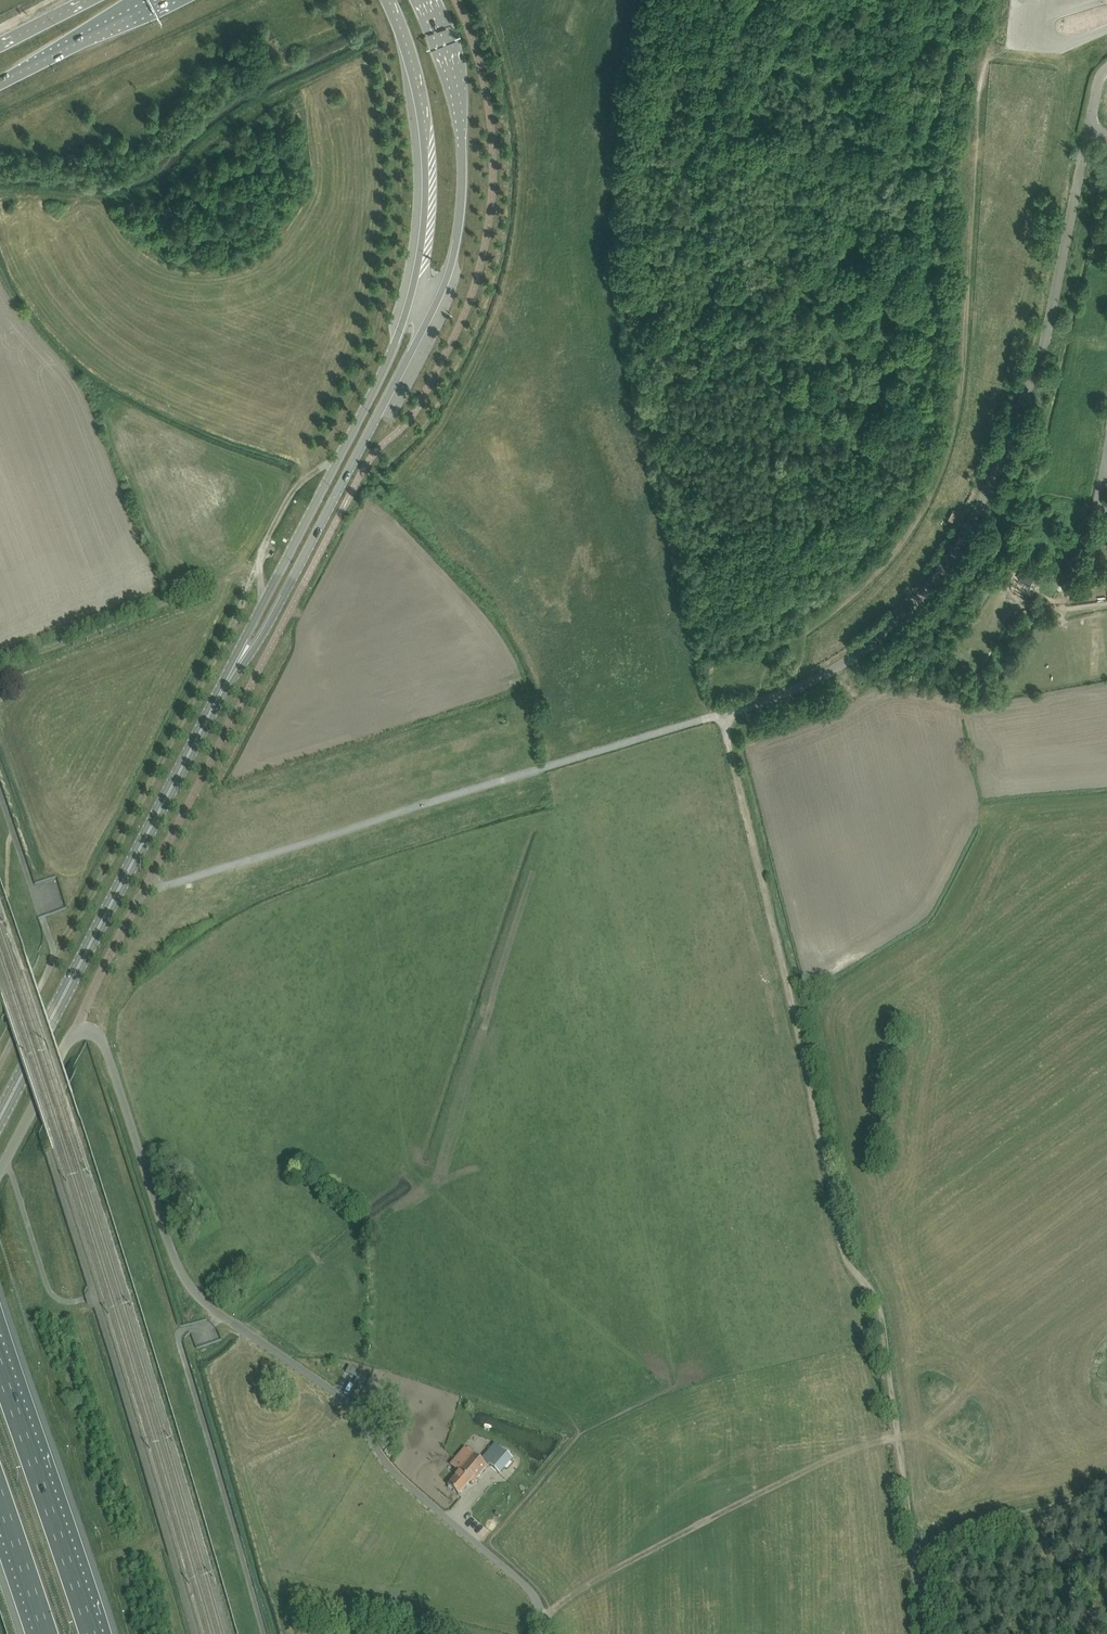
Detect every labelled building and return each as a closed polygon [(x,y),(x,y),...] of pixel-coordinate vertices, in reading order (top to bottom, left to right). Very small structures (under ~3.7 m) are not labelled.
[(1030,570),(1047,579),(1052,570),(1035,560),(1030,570)] [(1055,585),(1048,596),(1058,602),(1065,591),(1055,585)] [(482,1460),(481,1461),(487,1467),(488,1465),(499,1474),(512,1459),(501,1450),(494,1444),(481,1459),(482,1460)] [(481,1461),(471,1453),(457,1471),(459,1472),(447,1485),(458,1495),(470,1482),(472,1484),(487,1467),(481,1461)]
